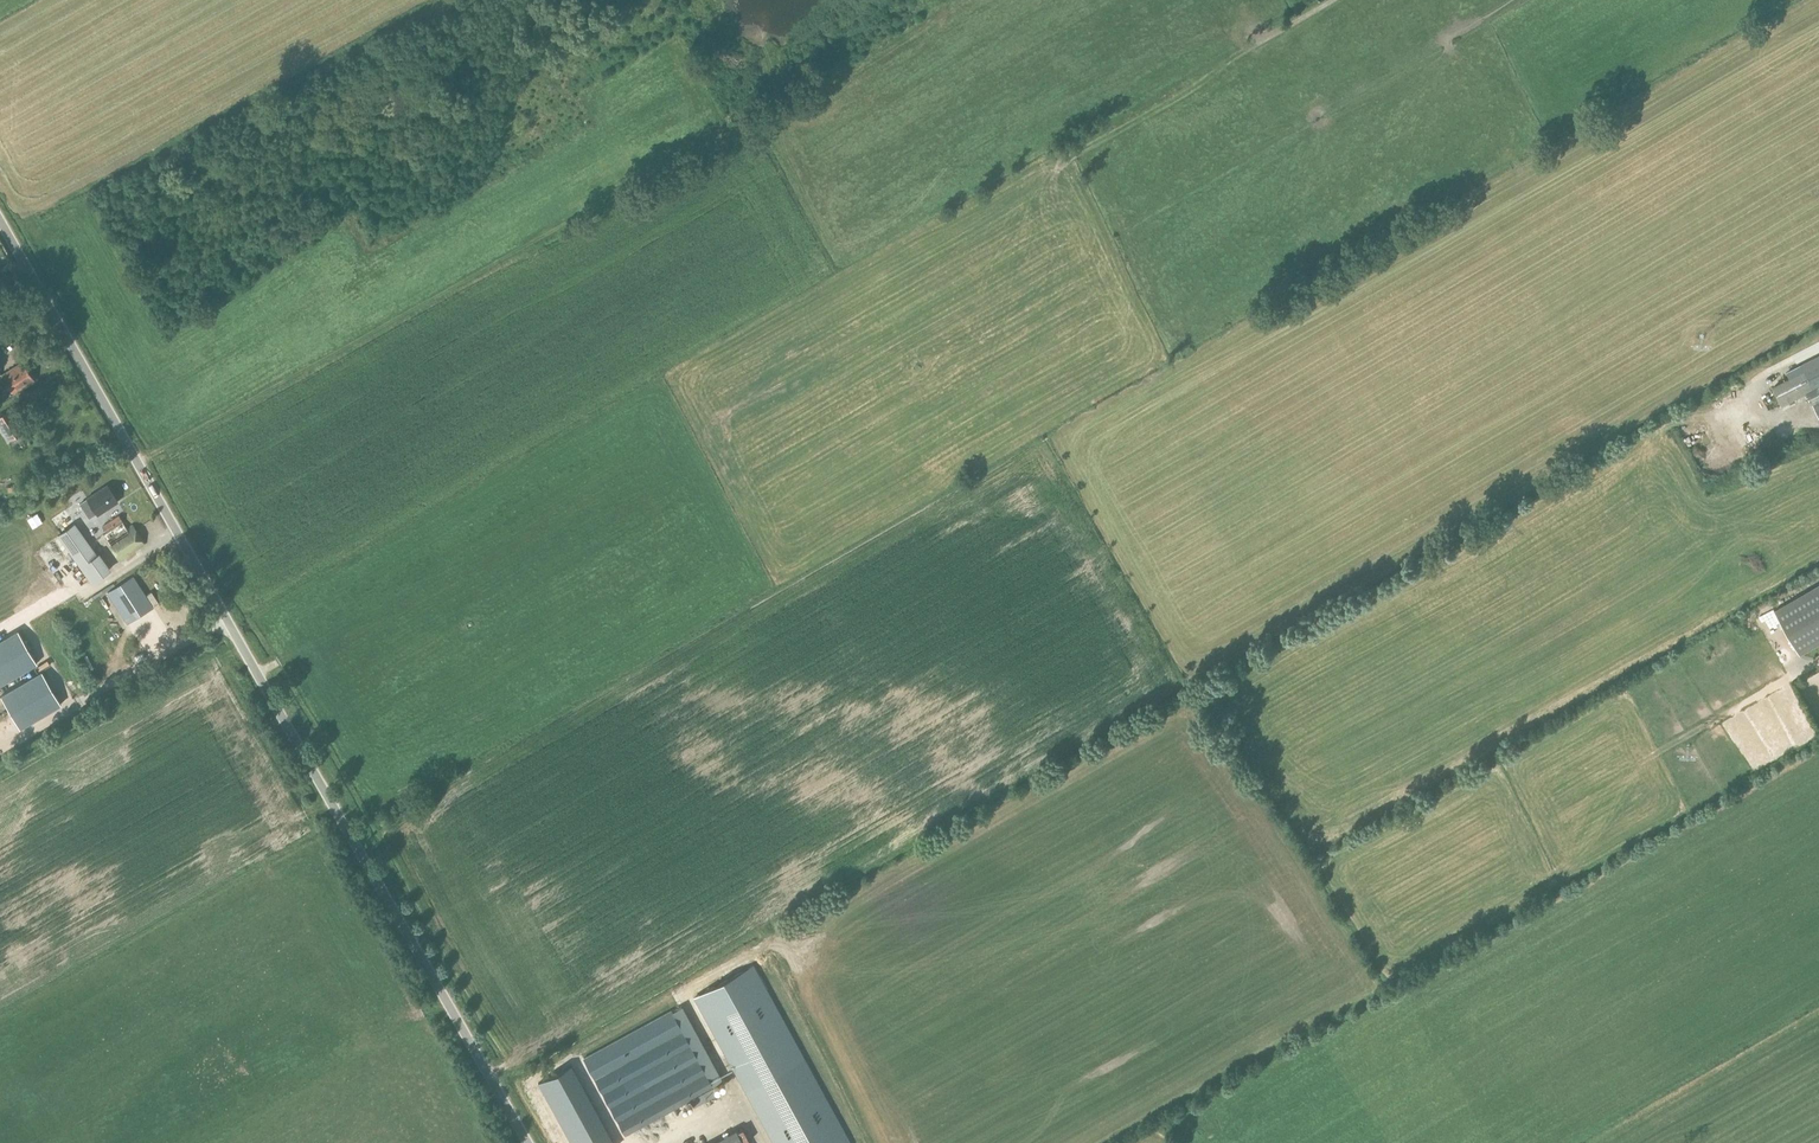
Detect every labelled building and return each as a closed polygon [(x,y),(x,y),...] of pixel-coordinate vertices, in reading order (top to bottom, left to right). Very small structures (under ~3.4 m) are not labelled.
[(1772,386),(1782,406),(1814,389),(1818,398),(1811,402),(1818,416),(1818,355),(1801,364),(1804,371),(1772,386)] [(34,381),(22,362),(1,375),(13,394),(34,381)] [(24,431),(10,409),(0,415),(0,425),(9,440),(24,431)] [(87,498),(98,515),(118,502),(107,485),(87,498)] [(140,546),(131,530),(125,533),(117,519),(97,531),(115,561),(140,546)] [(109,569),(98,552),(97,553),(91,545),(95,543),(82,526),(78,528),(75,523),(57,535),(80,566),(91,583),(109,569)] [(115,586),(122,596),(110,604),(111,606),(108,608),(120,628),(152,608),(139,587),(132,576),(115,586)] [(1818,643),(1818,584),(1775,610),(1800,654),(1818,643)] [(37,663),(18,631),(0,641),(0,685),(37,663)] [(61,704),(42,672),(1,696),(20,728),(61,704)] [(754,965),(694,998),(767,1131),(825,1096),(754,965)] [(626,1136),(714,1087),(671,1010),(583,1058),(626,1136)] [(569,1066),(538,1083),(570,1142),(611,1142),(569,1066)] [(719,1140),(715,1134),(700,1142),(714,1142),(719,1140)]
